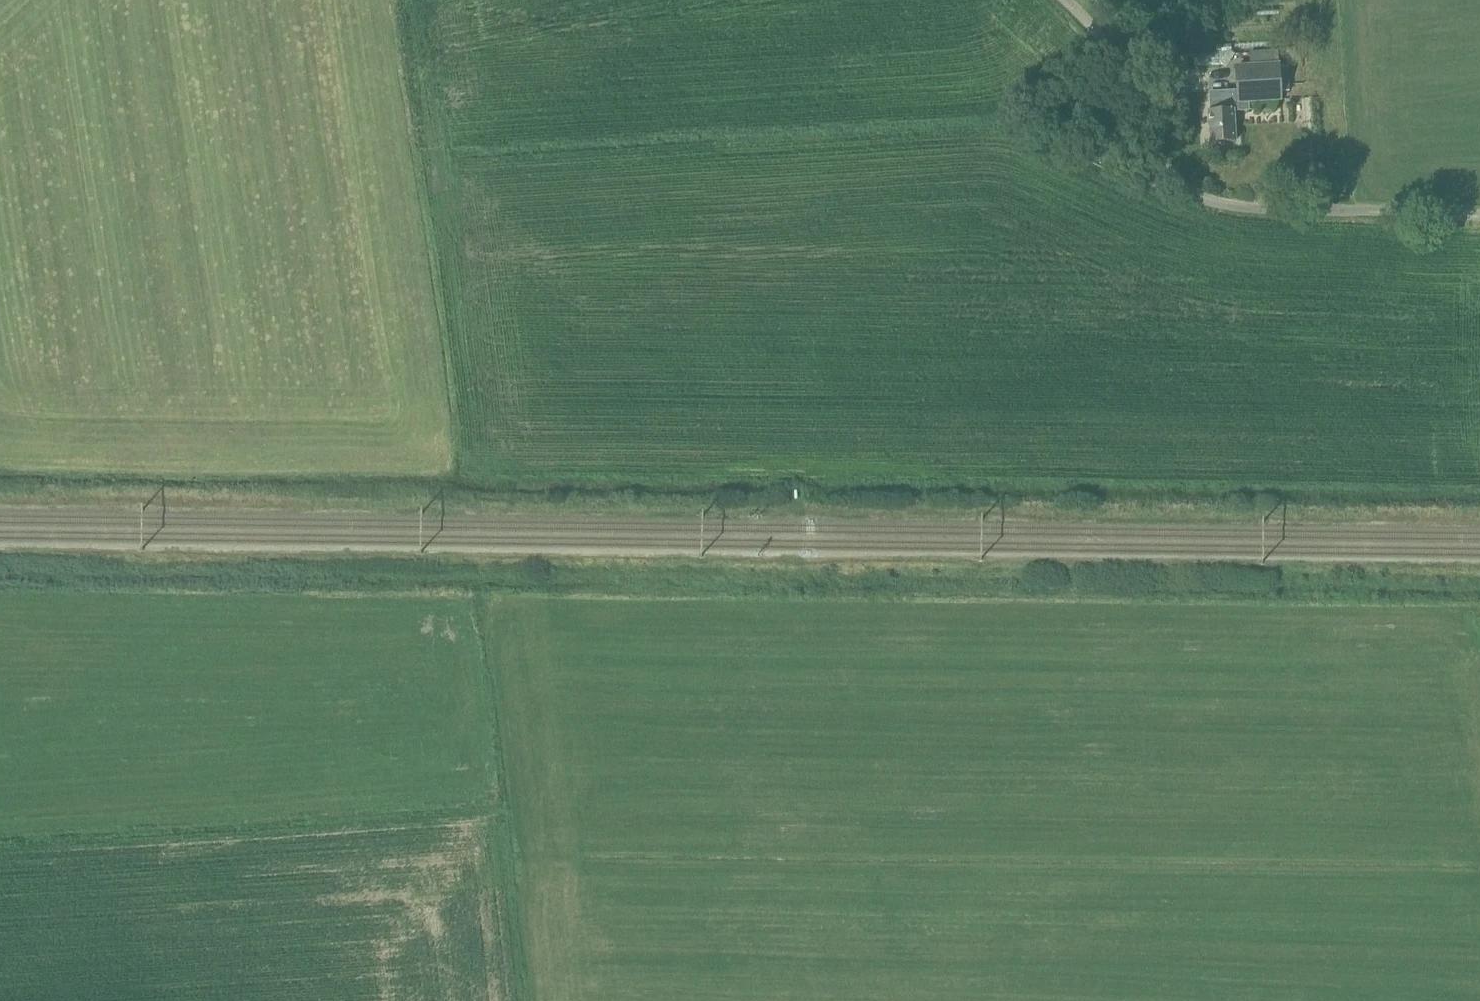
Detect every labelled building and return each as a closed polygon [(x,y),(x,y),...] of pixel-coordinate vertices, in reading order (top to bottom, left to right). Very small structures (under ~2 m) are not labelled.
[(1234,67),(1235,91),(1210,93),(1211,112),(1209,112),(1211,144),(1235,142),(1233,113),(1249,112),(1249,104),(1281,103),(1281,93),(1289,93),(1288,67),(1278,68),(1278,50),(1248,51),(1249,66),(1234,67)]
